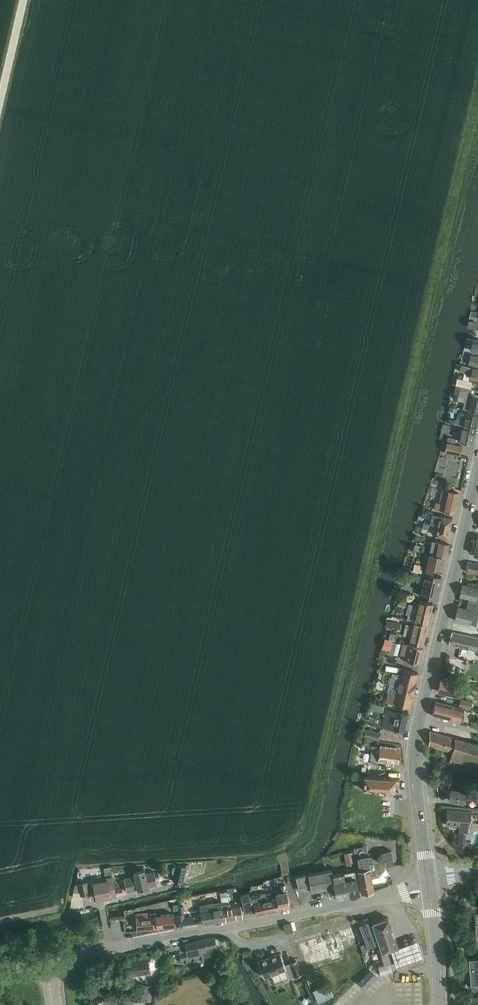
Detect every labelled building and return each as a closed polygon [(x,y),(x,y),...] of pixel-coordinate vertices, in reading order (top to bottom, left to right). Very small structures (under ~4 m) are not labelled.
[(470,355),(468,364),(477,366),(477,357),(470,355)] [(477,380),(477,369),(461,365),(460,372),(471,375),(471,378),(477,380)] [(457,378),(455,385),(457,385),(460,386),(471,389),(473,382),(464,380),(457,378)] [(471,389),(460,386),(458,396),(465,398),(463,409),(469,410),(477,412),(477,395),(472,394),(471,394),(472,389),(471,389)] [(461,425),(461,427),(468,428),(467,432),(475,434),(477,421),(477,415),(464,412),(462,420),(456,419),(454,424),(461,425)] [(472,445),(475,434),(467,432),(468,428),(461,427),(457,441),(472,445)] [(444,452),(460,455),(462,447),(446,443),(444,452)] [(434,510),(453,514),(454,514),(459,492),(442,489),(439,502),(436,502),(434,510)] [(431,514),(429,523),(450,528),(452,518),(431,514)] [(448,539),(450,528),(429,523),(429,524),(432,525),(431,530),(436,531),(435,536),(448,539)] [(433,540),(430,553),(447,557),(449,544),(433,540)] [(433,573),(434,569),(444,571),(447,557),(430,553),(426,571),(433,573)] [(466,571),(477,574),(477,563),(468,561),(466,571)] [(423,565),(415,563),(414,570),(418,571),(422,572),(423,565)] [(424,574),(419,595),(437,599),(442,578),(424,574)] [(454,621),(469,625),(469,624),(472,611),(473,605),(474,603),(477,604),(477,589),(477,588),(462,585),(460,596),(468,598),(467,604),(466,610),(457,608),(454,621)] [(408,603),(407,609),(431,614),(433,604),(419,601),(418,606),(408,603)] [(416,616),(414,622),(428,625),(431,614),(407,609),(406,613),(416,616)] [(400,629),(401,624),(387,620),(386,626),(400,629)] [(406,623),(404,630),(426,635),(428,625),(414,622),(413,627),(409,626),(409,624),(406,623)] [(423,645),(426,635),(404,630),(403,635),(411,637),(409,642),(423,645)] [(451,632),(449,644),(477,651),(477,637),(451,632)] [(391,649),(393,641),(394,642),(394,641),(386,639),(383,647),(391,649)] [(396,659),(400,643),(394,642),(393,641),(391,649),(389,657),(396,659)] [(407,656),(406,657),(406,660),(407,661),(407,663),(411,664),(411,662),(420,664),(423,648),(405,643),(405,644),(403,643),(400,654),(407,656)] [(395,704),(409,707),(418,672),(404,669),(402,675),(392,673),(389,685),(386,701),(388,702),(391,703),(395,704)] [(457,696),(458,690),(466,692),(468,684),(460,682),(459,684),(440,680),(438,692),(442,693),(441,694),(450,696),(450,695),(457,696)] [(460,700),(458,706),(464,708),(470,709),(472,703),(460,700)] [(436,702),(433,716),(460,723),(463,708),(436,702)] [(372,703),(370,709),(382,712),(384,706),(372,703)] [(386,709),(382,727),(394,730),(394,731),(398,732),(398,731),(404,732),(408,714),(386,709)] [(381,733),(364,729),(363,736),(379,740),(381,733)] [(429,746),(451,752),(449,760),(454,762),(458,763),(462,764),(462,765),(477,769),(477,744),(454,738),(430,731),(429,746)] [(369,762),(378,764),(379,761),(399,763),(401,750),(359,744),(358,750),(371,752),(369,762)] [(396,779),(364,776),(363,789),(395,792),(396,779)] [(464,804),(464,799),(477,802),(477,794),(466,791),(450,788),(448,801),(464,804)] [(467,828),(469,812),(446,810),(444,825),(453,827),(453,825),(458,826),(457,832),(465,833),(466,828),(467,828)] [(458,832),(457,846),(465,847),(466,833),(458,832)] [(369,855),(355,858),(357,870),(361,894),(362,894),(374,891),(374,889),(372,877),(379,876),(385,868),(385,867),(386,867),(388,866),(394,865),(391,850),(381,852),(381,853),(377,859),(370,855),(369,855)] [(355,864),(352,851),(344,853),(346,866),(355,864)] [(173,874),(175,875),(173,880),(181,882),(185,867),(177,865),(176,868),(174,867),(173,868),(172,872),(173,874)] [(91,890),(93,900),(116,896),(112,877),(113,876),(111,867),(104,868),(106,878),(107,880),(90,884),(91,890)] [(137,890),(148,887),(156,885),(153,871),(144,873),(143,869),(133,872),(134,876),(123,879),(126,892),(137,889),(137,890)] [(309,874),(307,874),(311,893),(335,888),(337,898),(347,896),(347,894),(344,881),(345,881),(344,879),(344,877),(343,872),(333,874),(332,869),(324,871),(309,874)] [(354,870),(343,872),(344,877),(344,879),(345,881),(344,881),(347,894),(347,896),(359,894),(355,877),(354,870)] [(296,877),(293,878),(297,891),(299,890),(299,888),(310,885),(306,874),(296,877)] [(87,882),(79,884),(81,895),(89,893),(87,882)] [(277,894),(275,894),(276,898),(279,910),(280,910),(289,908),(287,896),(286,892),(284,885),(281,886),(282,892),(277,894)] [(228,891),(220,892),(221,901),(222,904),(222,908),(224,920),(242,917),(240,905),(232,906),(231,907),(230,903),(229,903),(229,896),(228,891)] [(241,895),(240,895),(244,913),(255,911),(256,915),(279,910),(276,898),(272,899),(270,894),(266,895),(266,892),(250,896),(249,893),(249,894),(245,894),(241,895)] [(215,902),(200,904),(203,922),(203,923),(224,920),(222,908),(221,901),(216,902),(215,902)] [(175,927),(175,926),(174,914),(156,916),(156,912),(135,914),(137,930),(175,927)] [(179,914),(176,914),(177,925),(194,923),(194,916),(185,916),(184,913),(179,914)] [(388,917),(371,923),(379,944),(381,950),(381,951),(382,953),(385,952),(395,948),(399,947),(396,941),(388,917)] [(378,944),(369,919),(358,923),(359,926),(355,928),(361,941),(364,940),(368,948),(378,944)] [(283,924),(285,932),(293,931),(291,922),(283,924)] [(469,958),(471,984),(473,984),(473,988),(477,987),(477,924),(475,924),(476,937),(477,958),(469,958)] [(179,954),(181,962),(209,957),(209,954),(217,953),(214,938),(185,944),(187,953),(179,954)] [(409,943),(399,947),(395,948),(396,950),(393,951),(396,961),(398,966),(414,960),(420,958),(423,957),(418,940),(414,941),(409,943)] [(385,954),(381,955),(382,956),(382,957),(382,958),(385,965),(389,963),(396,961),(393,951),(396,950),(395,948),(385,952),(385,954)] [(280,953),(258,962),(264,977),(285,969),(289,978),(302,973),(297,961),(289,964),(284,966),(280,953)] [(130,961),(132,972),(132,976),(151,972),(148,958),(130,961)] [(392,972),(389,963),(385,965),(377,967),(380,976),(391,972),(392,972)] [(365,989),(377,977),(370,970),(358,982),(365,989)] [(327,984),(312,991),(318,1002),(332,995),(327,984)] [(152,986),(135,985),(134,1001),(151,1002),(152,986)] [(469,993),(470,1004),(477,1004),(477,993),(469,993)]
